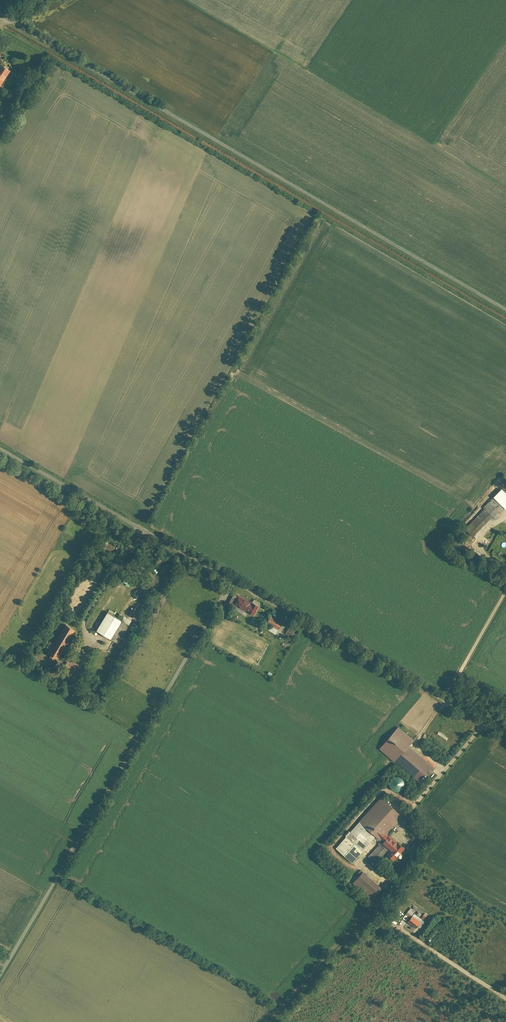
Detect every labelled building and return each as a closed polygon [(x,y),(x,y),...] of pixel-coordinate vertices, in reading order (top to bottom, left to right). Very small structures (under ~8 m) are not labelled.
[(1,85),(10,72),(0,66),(0,84),(1,85)] [(12,89),(19,94),(25,87),(19,83),(17,86),(15,85),(12,89)] [(496,520),(505,510),(505,493),(503,490),(484,508),(496,520)] [(475,536),(493,518),(485,510),(467,528),(475,536)] [(96,534),(92,547),(97,549),(101,536),(96,534)] [(259,607),(241,597),(236,606),(255,615),(259,607)] [(109,613),(97,632),(111,640),(123,622),(109,613)] [(271,617),(267,623),(279,631),(283,624),(271,617)] [(49,654),(59,660),(77,631),(67,625),(49,654)] [(295,637),(298,627),(291,625),(288,635),(295,637)] [(413,740),(398,726),(378,749),(394,762),(395,761),(409,745),(413,740)] [(409,745),(395,761),(418,781),(425,773),(428,775),(435,768),(409,745)] [(404,788),(404,785),(404,783),(404,781),(402,779),(400,777),(398,777),(395,777),(393,778),(391,780),(390,782),(389,784),(390,787),(391,789),(393,791),(396,792),(398,792),(400,791),(402,789),(404,788)] [(361,821),(382,840),(404,817),(383,798),(361,821)] [(337,848),(353,863),(377,837),(361,822),(337,848)] [(421,833),(417,838),(427,846),(431,842),(421,833)] [(384,843),(392,850),(398,844),(390,836),(384,843)] [(388,855),(394,861),(406,847),(400,842),(388,855)] [(416,842),(411,848),(419,855),(424,849),(416,842)] [(369,858),(376,864),(390,850),(382,843),(369,858)] [(364,872),(353,884),(371,901),(382,889),(364,872)] [(412,907),(408,913),(413,916),(417,910),(412,907)] [(412,918),(408,924),(416,930),(421,924),(412,918)]
